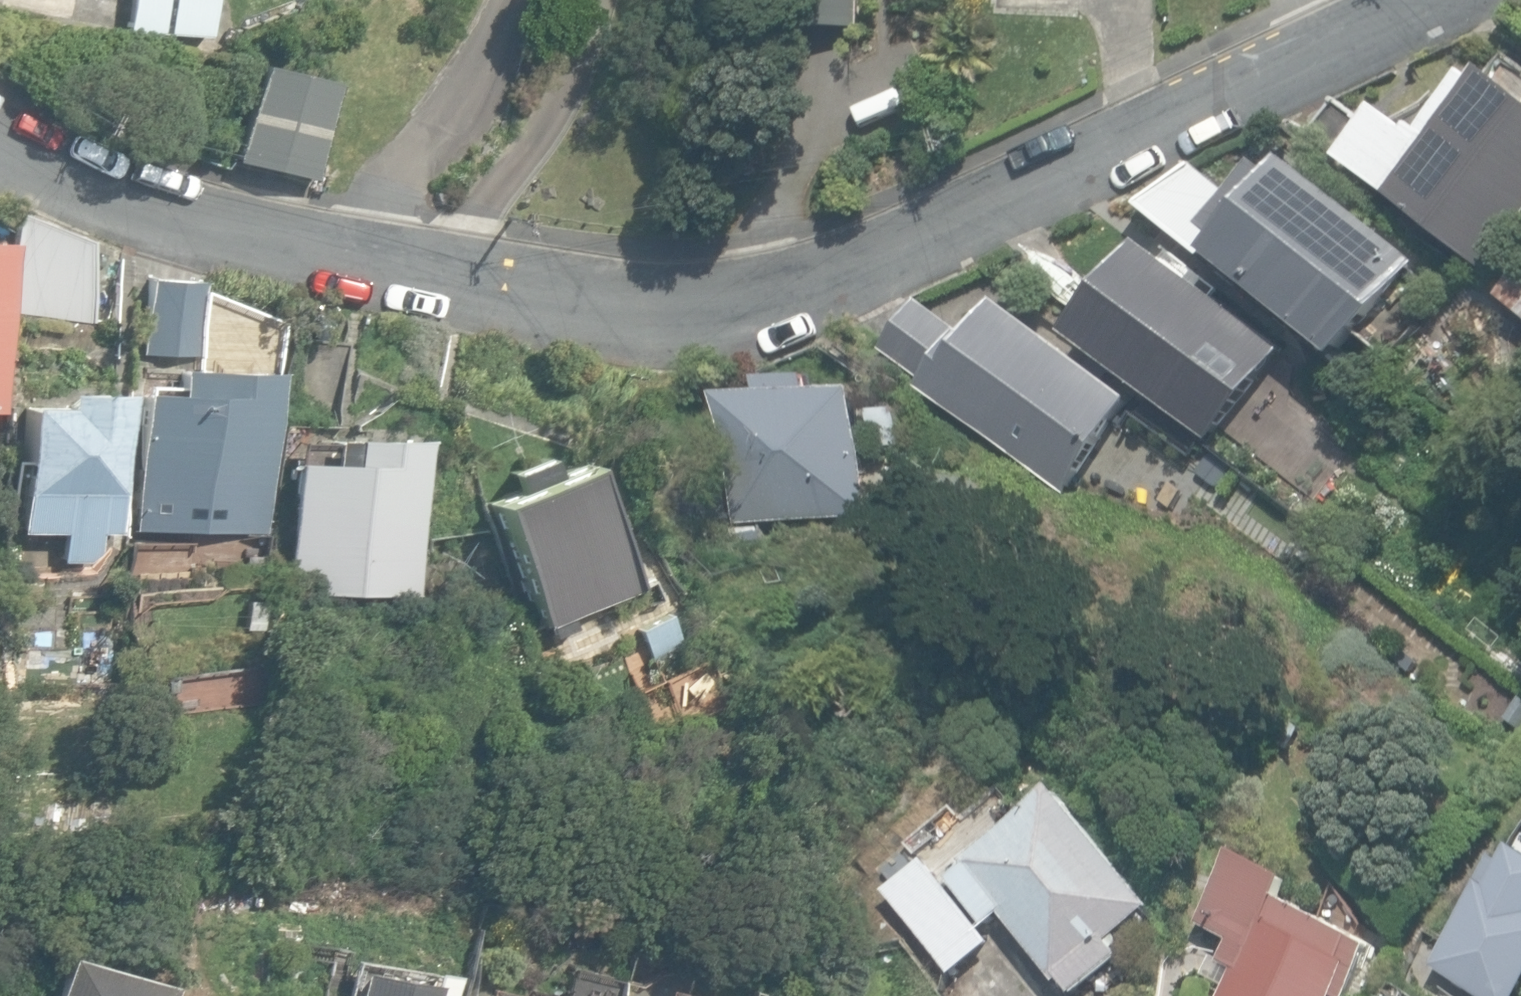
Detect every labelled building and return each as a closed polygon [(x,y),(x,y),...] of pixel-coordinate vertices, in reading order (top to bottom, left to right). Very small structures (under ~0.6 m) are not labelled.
[(213,34),(215,0),(130,0),(128,29),(213,34)] [(859,29),(860,0),(777,0),(777,28),(859,29)] [(252,61),(230,161),(314,180),(336,79),(252,61)] [(1351,157),(1394,190),(1390,195),(1485,268),(1520,223),(1520,93),(1486,67),(1477,79),(1469,73),(1426,130),(1418,124),(1414,131),(1387,110),(1351,157)] [(1334,95),(1301,141),(1339,169),(1373,123),(1347,105),(1334,95)] [(1269,166),(1241,200),(1216,232),(1229,243),(1218,257),(1342,358),(1363,333),(1394,358),(1421,326),(1391,302),(1421,263),(1293,160),(1281,175),(1269,166)] [(1216,232),(1241,200),(1195,165),(1142,205),(1213,263),(1218,257),(1229,243),(1216,232)] [(91,242),(20,210),(17,320),(96,322),(91,242)] [(1075,335),(1216,441),(1287,348),(1146,242),(1075,335)] [(145,353),(200,356),(204,279),(148,276),(145,353)] [(1520,313),(1520,277),(1503,297),(1520,313)] [(882,350),(1067,493),(1137,403),(1011,306),(982,343),(975,337),(970,344),(918,304),(882,350)] [(138,531),(269,533),(271,366),(177,365),(177,390),(140,390),(138,531)] [(733,398),(739,522),(871,516),(870,506),(887,506),(885,471),(870,471),(867,392),(822,394),(821,381),(776,383),(776,396),(733,398)] [(63,562),(90,563),(100,552),(101,532),(119,533),(121,391),(58,388),(58,400),(21,400),(20,533),(62,532),(63,562)] [(282,590),(417,595),(423,434),(383,432),(383,437),(326,435),(325,458),(287,457),(282,590)] [(549,624),(555,637),(576,628),(570,614),(635,586),(611,532),(625,526),(619,512),(610,515),(586,461),(554,475),(544,453),(510,468),(519,489),(491,501),(546,626),(549,624)] [(639,628),(655,660),(684,645),(668,613),(639,628)] [(1484,735),(1493,713),(1463,700),(1454,723),(1484,735)] [(1064,978),(1077,994),(1126,955),(1113,938),(1155,904),(1145,893),(1059,785),(964,861),(966,863),(951,875),(990,923),(1004,911),(1060,981),(1064,978)] [(1481,995),(1519,995),(1520,993),(1520,841),(1435,964),(1481,995)] [(1376,946),(1284,899),(1295,878),(1237,848),(1199,921),(1233,938),(1221,961),(1236,968),(1221,995),(1351,995),(1376,946)] [(888,890),(955,973),(993,942),(926,859),(888,890)] [(170,983),(60,951),(47,995),(166,995),(170,983)] [(437,983),(359,970),(355,995),(435,995),(437,983)] [(659,986),(657,995),(703,995),(659,986)] [(1412,986),(1405,995),(1428,995),(1412,986)]
